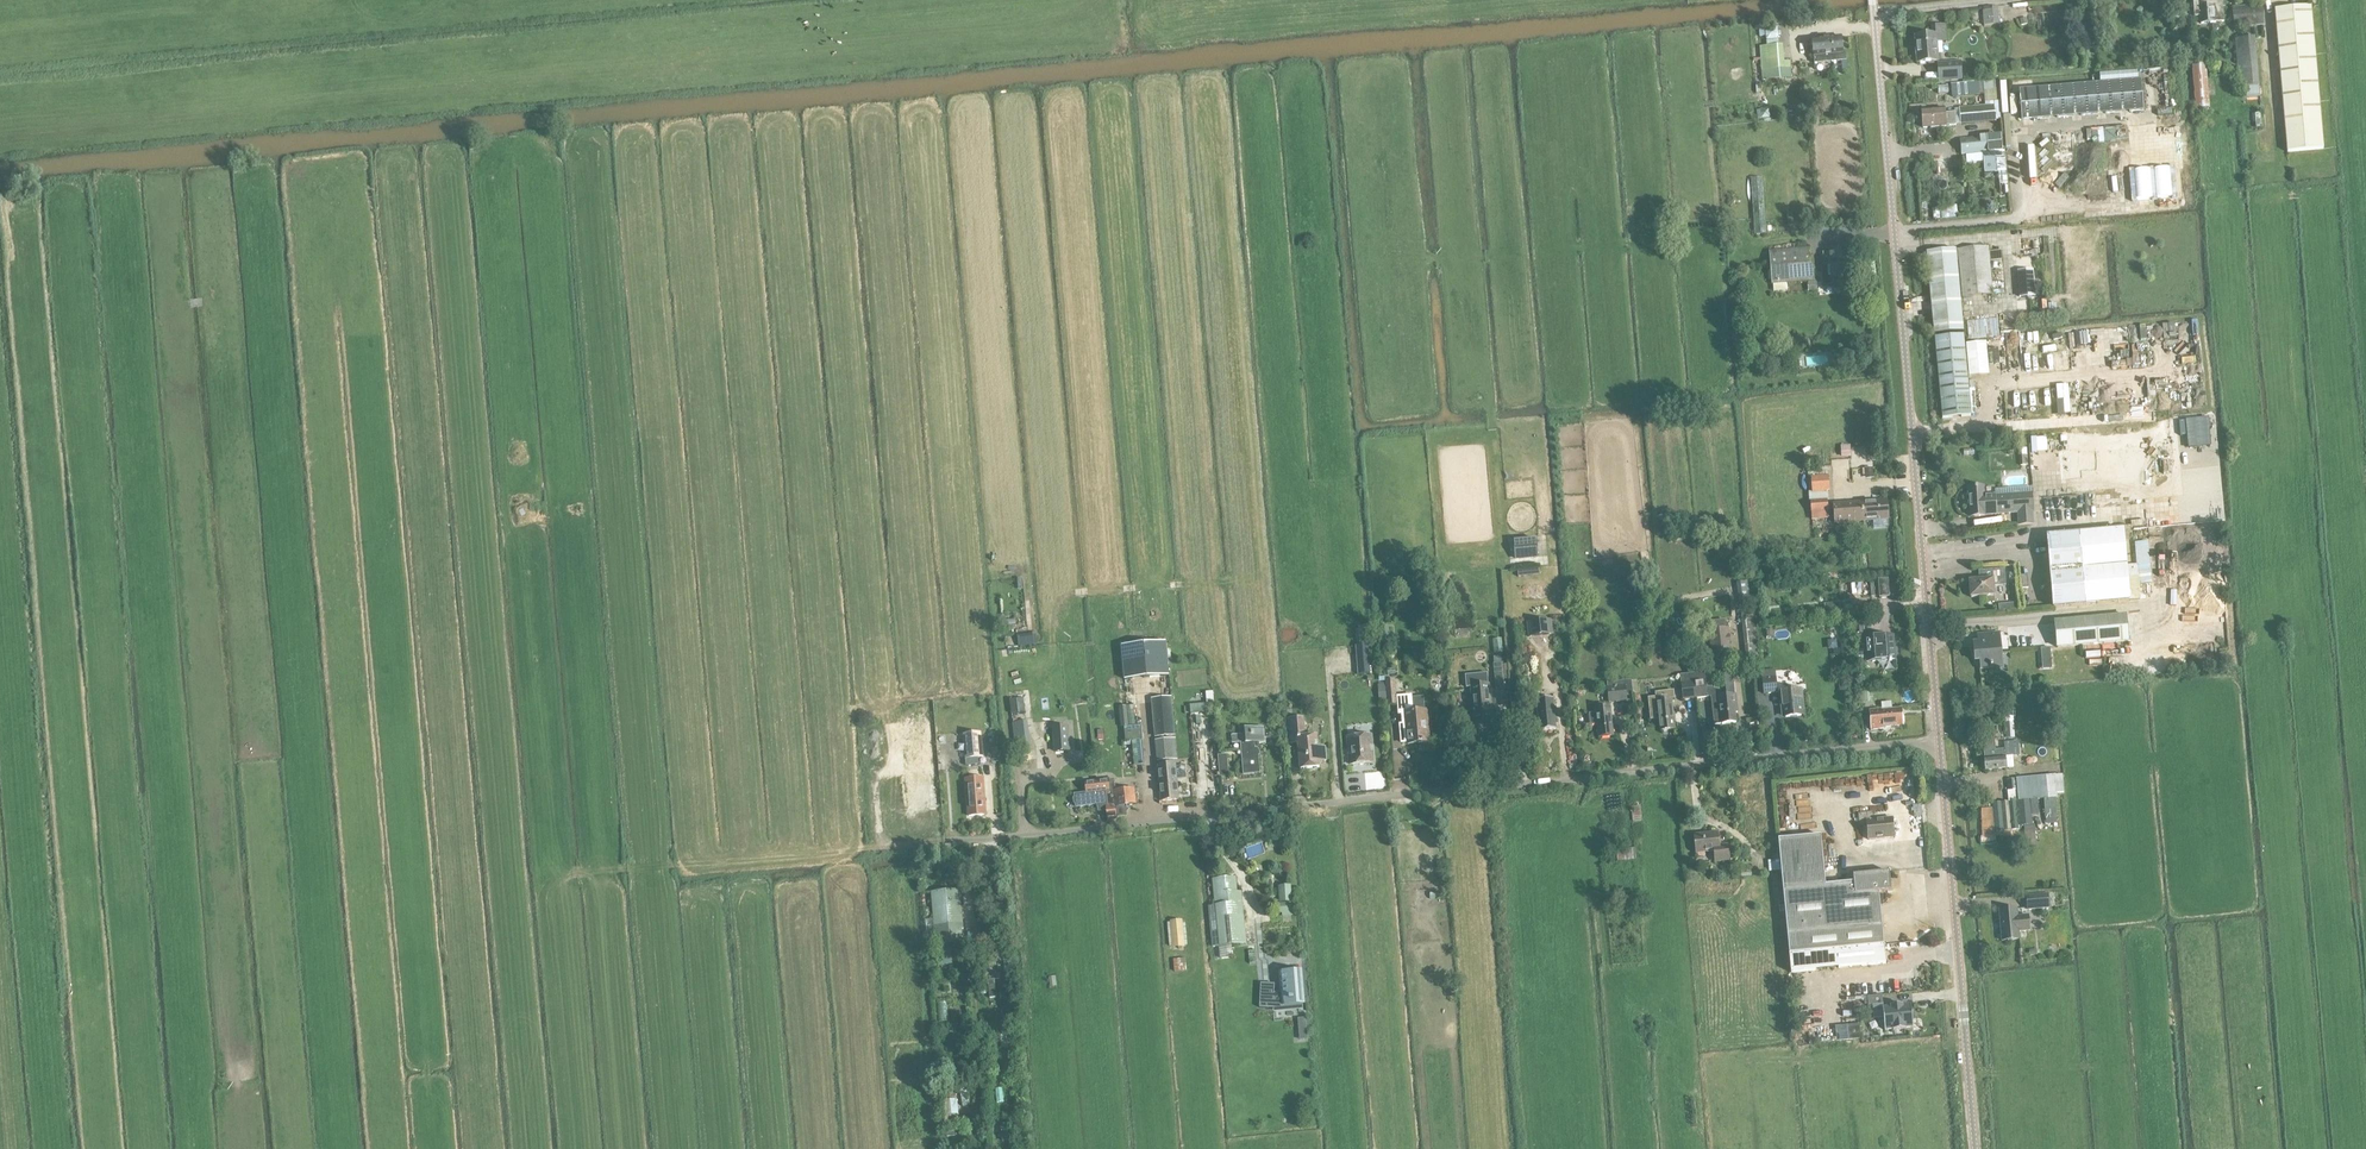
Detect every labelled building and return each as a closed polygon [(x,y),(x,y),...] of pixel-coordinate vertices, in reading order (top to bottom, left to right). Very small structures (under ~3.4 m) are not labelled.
[(2224,0),(2193,0),(2194,16),(2200,16),(2201,24),(2225,22),(2224,0)] [(2234,27),(2263,25),(2262,6),(2233,8),(2234,27)] [(2288,152),(2324,149),(2311,7),(2275,10),(2288,152)] [(1984,11),(1983,11),(1984,25),(1994,25),(1994,24),(1993,10),(1984,11)] [(1938,61),(1937,44),(1946,43),(1945,26),(1933,27),(1934,35),(1917,36),(1919,63),(1938,61)] [(1843,51),(1842,36),(1827,37),(1829,62),(1847,60),(1846,50),(1843,51)] [(1829,62),(1827,37),(1813,38),(1814,56),(1815,63),(1829,62)] [(2254,38),(2236,39),(2240,87),(2242,87),(2249,86),(2250,97),(2259,96),(2259,86),(2254,38)] [(1762,81),(1792,79),(1790,60),(1784,61),(1783,45),(1760,47),(1762,81)] [(1940,80),(1964,78),(1963,61),(1939,64),(1940,80)] [(2197,110),(2210,109),(2206,64),(2193,65),(2197,110)] [(2024,119),(2033,118),(2144,109),(2142,80),(2021,90),(2024,119)] [(1995,81),(1983,82),(1984,85),(1984,90),(1996,89),(1995,81)] [(1972,82),(1952,84),(1953,96),(1984,93),(1984,90),(1984,85),(1983,82),(1972,82)] [(1992,106),(1962,109),(1963,123),(1995,121),(1995,120),(2002,120),(2001,100),(1991,101),(1992,106)] [(1946,113),(1945,108),(1923,110),(1924,127),(1957,125),(1956,113),(1946,113)] [(2007,171),(2004,136),(1962,140),(1963,155),(1984,153),(1986,173),(2007,171)] [(1933,207),(1921,209),(1923,221),(1930,221),(1958,217),(1957,206),(1933,209),(1933,207)] [(1993,294),(1988,246),(1928,252),(1936,334),(1964,331),(1957,260),(1961,259),(1965,296),(1993,294)] [(1812,248),(1770,251),(1772,283),(1773,283),(1774,290),(1788,290),(1787,282),(1809,281),(1815,280),(1812,248)] [(1840,262),(1839,249),(1829,250),(1829,251),(1823,252),(1824,265),(1821,265),(1823,285),(1833,284),(1833,278),(1851,276),(1852,275),(1851,261),(1840,262)] [(2033,270),(2018,272),(2020,298),(2036,297),(2033,270)] [(2063,309),(2047,311),(2048,318),(2063,316),(2063,309)] [(1965,336),(1936,339),(1944,418),(1972,416),(1968,373),(1965,343),(1965,336)] [(1856,359),(1869,353),(1867,348),(1854,353),(1856,359)] [(2207,420),(2186,421),(2188,449),(2210,448),(2207,420)] [(1842,456),(1852,456),(1852,445),(1842,445),(1842,456)] [(2020,466),(2028,465),(2027,455),(2020,455),(2020,466)] [(1867,479),(1875,478),(1874,467),(1866,467),(1867,479)] [(1812,477),(1809,478),(1811,512),(1828,510),(1826,490),(1830,489),(1829,475),(1812,477)] [(1982,488),(1970,489),(1972,517),(1992,516),(1991,515),(2016,513),(2017,525),(2033,524),(2033,519),(2032,494),(1983,498),(1982,488)] [(1835,510),(1828,511),(1829,518),(1836,518),(1836,523),(1877,520),(1888,519),(1886,500),(1883,500),(1877,500),(1835,504),(1835,510)] [(2124,530),(2049,537),(2055,608),(2130,601),(2130,600),(2141,599),(2138,565),(2127,566),(2124,530)] [(1537,540),(1514,542),(1515,560),(1539,558),(1537,540)] [(1984,580),(1970,582),(1971,598),(1995,596),(1994,580),(2006,579),(2005,569),(1984,571),(1984,580)] [(1873,598),(1899,596),(1898,580),(1872,582),(1873,598)] [(1751,602),(1748,581),(1737,583),(1740,604),(1751,602)] [(1853,616),(1852,602),(1825,605),(1826,618),(1853,616),(1856,638),(1858,638),(1859,656),(1868,655),(1867,654),(1872,653),(1873,662),(1896,659),(1893,635),(1871,637),(1872,640),(1866,640),(1866,638),(1865,638),(1863,618),(1861,615),(1853,616)] [(2058,647),(2105,643),(2129,641),(2127,615),(2056,621),(2058,647)] [(1715,654),(1729,652),(1726,628),(1730,628),(1730,620),(1711,622),(1715,654)] [(1527,624),(1529,638),(1554,635),(1552,621),(1527,624)] [(1382,641),(1390,640),(1388,626),(1381,627),(1382,641)] [(1367,627),(1359,627),(1359,628),(1360,643),(1360,646),(1369,645),(1368,628),(1367,627)] [(1018,635),(1019,646),(1034,644),(1033,633),(1018,635)] [(2000,640),(2004,640),(2004,634),(2000,635),(1999,633),(1979,635),(1979,643),(1975,643),(1976,662),(1981,661),(1982,670),(1994,669),(1994,667),(2003,666),(2000,640)] [(1166,643),(1121,647),(1124,680),(1169,676),(1166,643)] [(1360,672),(1372,671),(1369,645),(1360,646),(1358,646),(1360,672)] [(2042,657),(2051,656),(2050,647),(2041,648),(2042,657)] [(1497,686),(1504,686),(1502,663),(1495,663),(1497,686)] [(1726,681),(1734,680),(1733,669),(1725,670),(1726,681)] [(1776,677),(1776,670),(1762,671),(1764,694),(1778,693),(1776,677)] [(1706,686),(1704,672),(1681,674),(1683,699),(1712,696),(1713,707),(1715,724),(1722,724),(1736,722),(1734,706),(1737,705),(1736,693),(1721,695),(1720,694),(1720,693),(1719,692),(1718,691),(1718,690),(1717,689),(1715,688),(1713,687),(1711,686),(1710,686),(1708,686),(1706,686)] [(1489,674),(1467,676),(1468,688),(1472,688),(1474,703),(1474,704),(1471,705),(1470,705),(1470,713),(1475,713),(1475,723),(1492,722),(1491,713),(1496,712),(1495,692),(1489,692),(1489,685),(1490,685),(1489,674)] [(1632,681),(1609,684),(1609,687),(1610,701),(1627,700),(1627,697),(1633,696),(1633,695),(1639,694),(1638,681),(1632,681)] [(1387,682),(1389,704),(1397,703),(1395,682),(1387,682)] [(1380,703),(1387,702),(1385,684),(1378,684),(1380,703)] [(1787,716),(1801,715),(1799,698),(1802,698),(1801,689),(1784,691),(1787,716)] [(1861,702),(1875,701),(1874,690),(1860,691),(1861,702)] [(1656,697),(1648,698),(1651,720),(1659,719),(1660,730),(1674,728),(1672,702),(1675,702),(1674,691),(1656,693),(1656,697)] [(1414,694),(1397,696),(1399,712),(1405,712),(1406,723),(1400,724),(1402,741),(1407,741),(1408,743),(1429,741),(1426,710),(1416,711),(1414,694)] [(1171,698),(1151,700),(1155,736),(1174,734),(1171,698)] [(1542,729),(1556,728),(1553,698),(1540,699),(1542,729)] [(1194,713),(1211,711),(1210,702),(1193,703),(1194,713)] [(1121,728),(1129,727),(1127,707),(1119,707),(1121,728)] [(1613,735),(1610,708),(1596,709),(1597,713),(1589,714),(1590,724),(1598,724),(1599,737),(1613,735)] [(1882,709),(1870,710),(1872,730),(1884,729),(1884,727),(1903,725),(1902,709),(1893,710),(1882,711),(1882,709)] [(2007,737),(2016,736),(2015,715),(2005,716),(2007,737)] [(1306,737),(1303,718),(1288,720),(1290,743),(1298,742),(1301,768),(1320,766),(1319,761),(1326,760),(1325,747),(1318,748),(1316,736),(1306,737)] [(1054,753),(1070,752),(1069,726),(1053,727),(1054,753)] [(1252,730),(1252,729),(1239,730),(1240,733),(1231,734),(1231,742),(1241,742),(1243,773),(1259,772),(1258,747),(1256,747),(1256,743),(1265,742),(1264,729),(1252,730)] [(966,760),(983,758),(981,733),(963,734),(966,760)] [(1371,751),(1370,744),(1371,744),(1370,734),(1348,736),(1349,746),(1350,753),(1349,753),(1350,763),(1372,761),(1371,751)] [(1995,738),(1984,738),(1986,770),(1988,770),(2007,768),(2014,767),(2013,757),(2020,756),(2019,741),(2005,743),(2005,747),(2005,749),(1996,750),(1995,738)] [(1157,761),(1178,759),(1176,739),(1155,740),(1157,761)] [(1220,776),(1229,775),(1227,754),(1218,755),(1220,776)] [(1180,800),(1176,764),(1158,765),(1161,802),(1180,800)] [(2010,801),(1994,802),(1996,831),(2020,830),(2020,827),(2033,826),(2034,826),(2033,812),(2032,800),(2033,800),(2044,799),(2057,798),(2060,798),(2059,793),(2065,793),(2066,793),(2065,775),(2064,775),(2059,775),(2033,777),(2018,778),(2008,780),(2010,801)] [(984,778),(966,779),(970,816),(987,814),(984,778)] [(1108,779),(1085,781),(1086,793),(1074,794),(1075,798),(1074,799),(1074,803),(1076,805),(1076,808),(1098,805),(1098,810),(1106,809),(1107,819),(1116,818),(1115,816),(1122,815),(1122,814),(1125,814),(1125,808),(1130,808),(1129,804),(1135,803),(1133,787),(1115,789),(1114,779),(1108,780),(1108,779)] [(1874,820),(1874,812),(1859,814),(1860,825),(1867,824),(1869,839),(1895,837),(1893,818),(1874,820)] [(1720,845),(1718,832),(1695,834),(1697,854),(1715,852),(1716,861),(1730,859),(1728,844),(1720,845)] [(1778,839),(1780,858),(1781,869),(1789,941),(1794,941),(1793,936),(1883,927),(1879,892),(1892,891),(1890,872),(1853,875),(1854,882),(1826,885),(1821,835),(1778,839)] [(1770,871),(1781,869),(1780,858),(1769,859),(1770,871)] [(1637,874),(1636,861),(1619,862),(1620,876),(1637,874)] [(1437,863),(1438,870),(1439,879),(1446,878),(1445,869),(1447,869),(1447,862),(1443,862),(1437,863)] [(1776,905),(1781,905),(1778,874),(1773,874),(1776,905)] [(1213,946),(1247,943),(1244,915),(1242,891),(1237,892),(1236,876),(1213,878),(1215,905),(1209,906),(1213,946)] [(1282,913),(1282,917),(1293,916),(1291,885),(1279,886),(1279,903),(1278,903),(1278,914),(1282,913)] [(963,941),(962,928),(963,928),(960,890),(932,892),(934,917),(926,918),(927,931),(941,930),(942,943),(945,942),(945,947),(939,948),(940,964),(954,962),(954,960),(961,959),(959,941),(963,941)] [(2028,908),(2033,908),(2049,907),(2048,893),(2027,895),(2028,908)] [(2018,908),(2000,910),(2002,941),(2020,939),(2020,931),(2027,930),(2026,916),(2018,917),(2018,908)] [(1186,945),(1184,918),(1171,919),(1172,921),(1169,921),(1171,945),(1174,945),(1174,946),(1186,945)] [(1789,941),(1790,955),(1885,945),(1883,927),(1793,936),(1794,941),(1789,941)] [(1885,945),(1790,955),(1792,973),(1815,970),(1814,967),(1839,965),(1840,968),(1886,963),(1885,945)] [(1182,963),(1182,957),(1175,958),(1176,970),(1188,969),(1188,962),(1182,963)] [(1284,1010),(1303,1008),(1300,972),(1281,974),(1283,993),(1275,993),(1275,985),(1261,984),(1260,1008),(1274,1009),(1274,1005),(1284,1004),(1284,1010)] [(1873,1005),(1875,1018),(1885,1017),(1887,1031),(1915,1027),(1912,1004),(1885,1007),(1884,1003),(1873,1005)] [(1299,1028),(1307,1027),(1306,1018),(1298,1019),(1299,1028)] [(1861,1039),(1860,1024),(1847,1026),(1849,1040),(1861,1039)] [(952,1084),(951,1073),(942,1074),(947,1127),(957,1126),(956,1113),(960,1113),(958,1098),(957,1098),(956,1084),(952,1084)] [(964,1106),(971,1105),(967,1083),(960,1084),(964,1106)] [(947,1138),(962,1136),(961,1129),(947,1130),(947,1138)]
